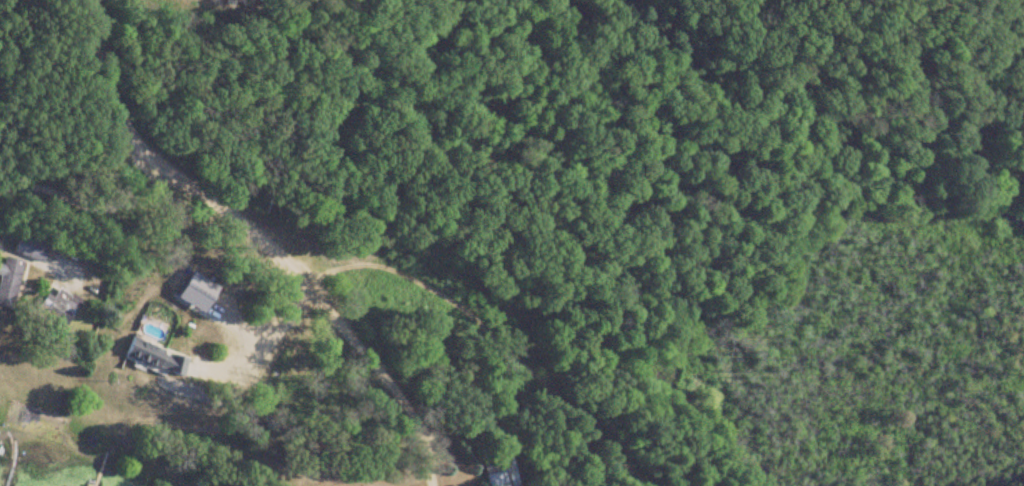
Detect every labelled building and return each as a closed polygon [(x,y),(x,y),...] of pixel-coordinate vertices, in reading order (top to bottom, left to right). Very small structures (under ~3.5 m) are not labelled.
[(82,300),(57,287),(47,305),(72,318),(82,300)] [(189,359),(131,336),(123,356),(181,379),(189,359)] [(511,466),(481,466),(481,485),(511,485),(511,466)]
